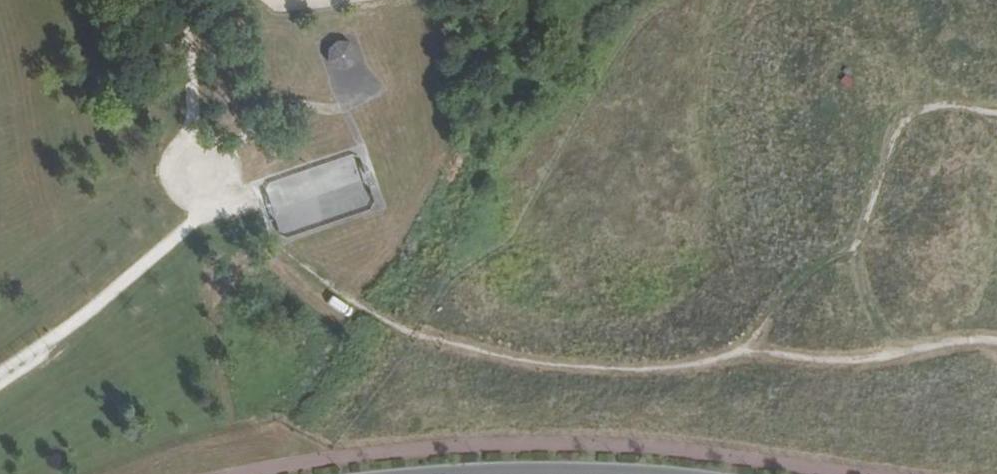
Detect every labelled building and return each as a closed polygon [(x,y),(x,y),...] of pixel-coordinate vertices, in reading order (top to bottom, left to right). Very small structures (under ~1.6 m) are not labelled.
[(350,38),(326,45),(330,61),(355,53),(350,38)]
